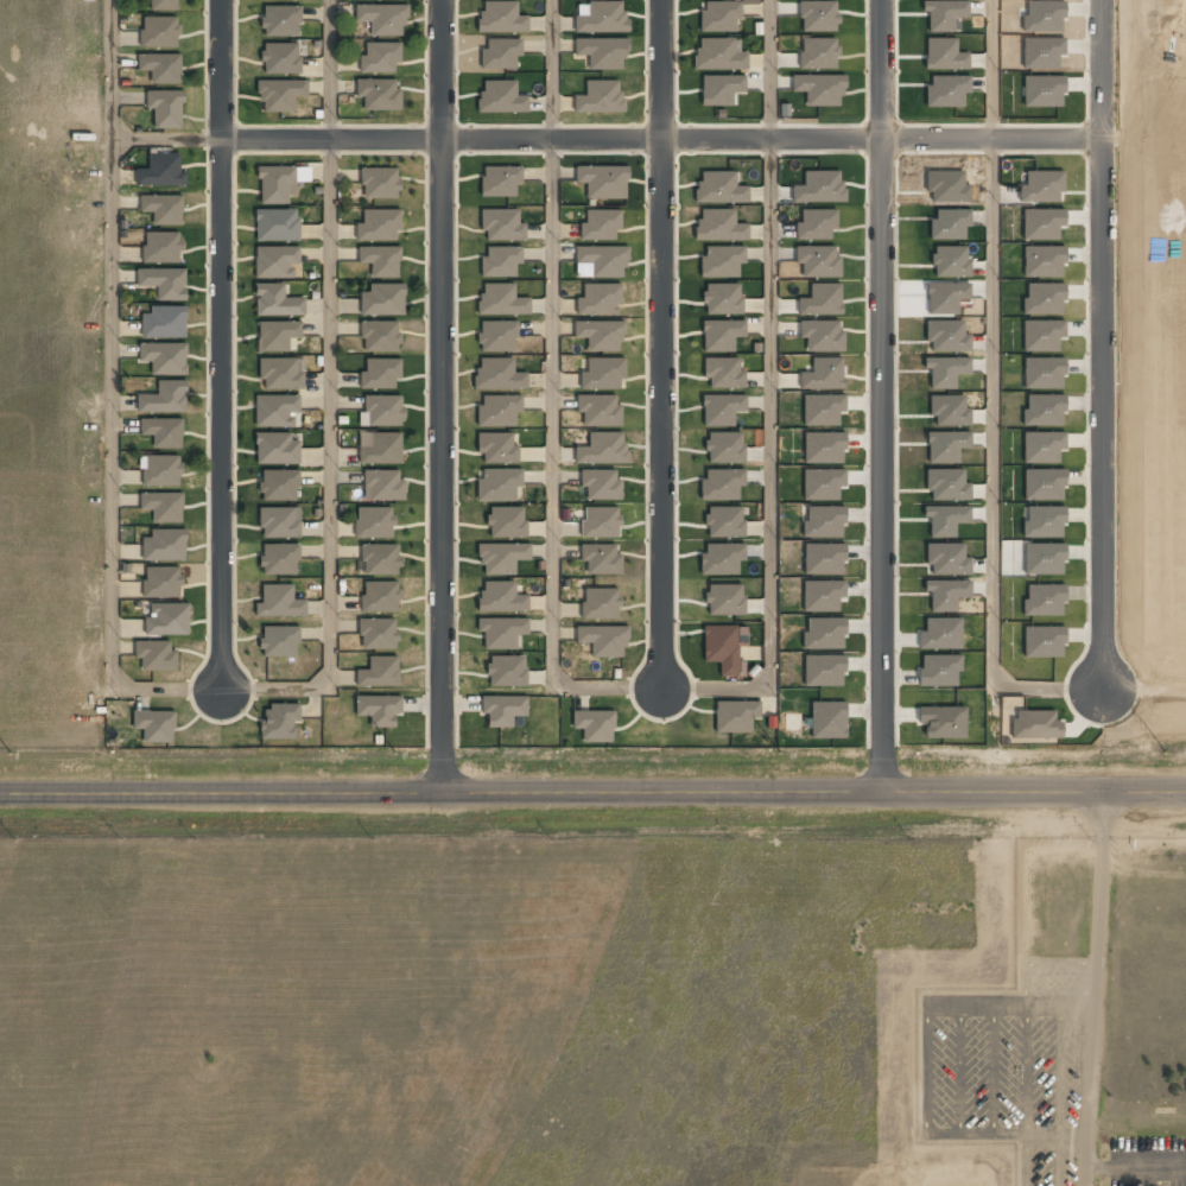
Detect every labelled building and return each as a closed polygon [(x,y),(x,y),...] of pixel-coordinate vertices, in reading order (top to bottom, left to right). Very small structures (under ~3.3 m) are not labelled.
[(148,9),(178,9),(178,0),(148,0),(148,9)] [(527,31),(527,15),(516,15),(516,0),(477,0),(477,31),(527,31)] [(625,1),(575,3),(576,33),(626,31),(625,1)] [(741,1),(701,2),(702,32),(736,31),(735,19),(741,19),(741,1)] [(800,31),(837,31),(837,1),(800,1),(800,31)] [(968,1),(922,1),(922,12),(928,12),(928,32),(954,33),(954,18),(968,18),(968,1)] [(370,37),(405,37),(405,5),(354,5),(354,21),(370,21),(370,37)] [(262,6),(262,36),(299,36),(299,6),(262,6)] [(139,46),(177,46),(177,17),(139,17),(139,46)] [(836,37),(800,39),(801,69),(837,68),(836,37)] [(481,69),(519,69),(519,38),(481,38),(481,69)] [(747,52),(740,52),(740,38),(700,39),(700,49),(693,49),(694,70),(748,69),(747,52)] [(969,69),(969,53),(956,53),(956,38),(926,38),(925,69),(969,69)] [(626,39),(574,39),(574,56),(588,56),(588,69),(626,69),(626,39)] [(399,43),(361,43),(361,72),(399,72),(399,43)] [(298,44),(261,44),(261,74),(298,74),(298,44)] [(180,55),(137,55),(137,71),(150,71),(150,83),(180,83),(180,55)] [(745,76),(702,75),(701,105),(732,106),(732,93),(745,93),(745,76)] [(806,106),(843,106),(843,75),(792,75),(792,91),(806,92),(806,106)] [(622,112),(621,79),(585,80),(586,95),(574,96),(574,113),(622,112)] [(357,110),(399,110),(399,80),(357,80),(357,110)] [(293,112),(293,96),(305,96),(305,81),(259,81),(259,112),(293,112)] [(526,113),(526,95),(514,95),(514,81),(477,81),(477,113),(526,113)] [(145,90),(145,110),(152,110),(152,128),(182,128),(182,90),(145,90)] [(134,185),(182,185),(182,154),(147,154),(147,169),(134,169),(134,185)] [(259,203),(293,203),(293,166),(259,167),(259,203)] [(519,166),(481,166),(481,197),(519,197),(519,166)] [(575,184),(585,184),(585,199),(627,199),(627,166),(575,166),(575,184)] [(399,197),(399,169),(360,169),(360,197),(399,197)] [(1062,201),(1061,170),(1025,171),(1025,185),(1019,185),(1019,203),(1062,201)] [(748,203),(749,186),(736,186),(736,172),(698,171),(697,202),(748,203)] [(792,203),(843,202),(843,171),(804,171),(804,185),(792,185),(792,203)] [(182,196),(139,196),(139,213),(152,213),(152,224),(182,224),(182,196)] [(399,240),(399,209),(361,209),(361,224),(355,224),(355,240),(399,240)] [(522,241),(522,209),(481,209),(481,241),(522,241)] [(736,224),(735,209),(697,210),(698,241),(749,239),(748,224),(736,224)] [(836,209),(801,210),(802,222),(796,222),(796,240),(831,240),(831,229),(836,229),(836,209)] [(1058,240),(1058,227),(1064,227),(1065,210),(1023,209),(1022,240),(1058,240)] [(256,241),(297,241),(297,210),(256,210),(256,241)] [(578,222),(578,240),(619,240),(619,210),(585,210),(585,222),(578,222)] [(178,233),(142,233),(142,262),(178,262),(178,233)] [(700,277),(739,277),(739,264),(745,263),(745,246),(705,247),(705,256),(700,256),(700,277)] [(802,277),(840,277),(840,256),(835,256),(835,246),(795,247),(796,264),(802,264),(802,277)] [(1023,277),(1064,277),(1064,247),(1024,246),(1023,277)] [(590,278),(623,278),(623,247),(575,247),(575,264),(590,264),(590,278)] [(255,278),(288,278),(288,265),(298,265),(298,248),(255,248),(255,278)] [(357,265),(370,265),(370,278),(399,278),(399,248),(357,248),(357,265)] [(481,248),(481,277),(519,277),(519,248),(481,248)] [(156,300),(185,300),(185,269),(135,269),(135,287),(156,287),(156,300)] [(741,314),(741,284),(705,283),(704,314),(741,314)] [(841,314),(840,283),(810,284),(810,298),(798,298),(798,315),(841,314)] [(1063,283),(1027,284),(1027,297),(1022,297),(1022,315),(1064,314),(1063,283)] [(513,284),(478,284),(478,315),(529,315),(529,298),(513,298),(513,284)] [(255,316),(303,316),(303,298),(283,298),(283,285),(255,285),(255,316)] [(402,285),(369,285),(369,292),(360,292),(360,315),(402,315),(402,285)] [(576,297),(576,315),(619,315),(619,285),(582,285),(582,297),(576,297)] [(140,338),(184,338),(184,307),(140,307),(140,338)] [(745,320),(703,321),(703,352),(734,352),(734,337),(745,337),(745,320)] [(842,320),(799,321),(799,338),(806,338),(806,352),(843,351),(842,320)] [(1022,351),(1058,351),(1058,338),(1065,338),(1065,321),(1023,320),(1022,351)] [(361,322),(361,351),(399,351),(398,322),(361,322)] [(621,351),(621,322),(573,322),(573,338),(586,338),(586,351),(621,351)] [(299,338),(299,323),(258,324),(259,351),(287,351),(287,338),(299,338)] [(513,323),(478,323),(478,350),(513,350),(513,323)] [(139,362),(151,362),(151,375),(185,375),(185,344),(139,344),(139,362)] [(513,358),(476,358),(476,389),(527,389),(527,372),(514,372),(513,358)] [(739,358),(703,358),(703,378),(709,378),(709,388),(745,388),(745,370),(739,370),(739,358)] [(842,358),(811,358),(812,373),(799,373),(799,389),(843,389),(842,358)] [(1024,389),(1064,388),(1063,358),(1023,359),(1024,389)] [(259,360),(259,389),(302,389),(302,360),(259,360)] [(399,360),(361,360),(361,388),(399,388),(399,360)] [(581,372),(581,388),(622,388),(622,360),(588,360),(588,372),(581,372)] [(137,412),(185,412),(185,381),(157,381),(157,393),(137,393),(137,412)] [(291,414),(298,414),(298,395),(254,397),(254,427),(291,426),(291,414)] [(479,427),(515,426),(515,413),(522,413),(522,395),(478,396),(479,427)] [(583,427),(622,426),(621,405),(616,405),(616,395),(576,395),(576,412),(583,412),(583,427)] [(734,426),(734,413),(746,413),(746,395),(702,395),(703,427),(734,426)] [(802,396),(803,426),(839,425),(838,412),(845,412),(845,395),(802,396)] [(366,424),(400,424),(400,398),(366,398),(366,424)] [(182,418),(139,418),(139,436),(152,436),(152,449),(182,449),(182,418)] [(626,432),(588,432),(588,447),(574,447),(575,463),(626,463),(626,432)] [(744,462),(743,432),(707,432),(707,463),(744,462)] [(298,442),(290,442),(290,433),(255,433),(255,464),(298,464),(298,442)] [(401,433),(359,433),(359,463),(401,464),(401,433)] [(477,453),(483,454),(483,462),(518,463),(518,445),(513,445),(513,433),(477,433),(477,453)] [(804,463),(844,463),(844,433),(804,433),(804,463)] [(139,456),(139,486),(179,486),(179,456),(139,456)] [(515,501),(515,486),(522,486),(522,469),(482,469),(482,479),(477,479),(477,501),(515,501)] [(700,501),(739,500),(739,486),(745,486),(745,469),(705,470),(705,479),(700,479),(700,501)] [(803,501),(839,500),(839,487),(845,487),(845,469),(803,470),(803,501)] [(260,500),(298,500),(298,470),(260,470),(260,500)] [(621,500),(622,479),(615,479),(615,470),(580,470),(580,487),(586,487),(586,500),(621,500)] [(400,473),(370,473),(370,499),(400,499),(400,473)] [(182,494),(139,494),(139,509),(152,509),(152,522),(182,522),(182,494)] [(706,507),(707,537),(744,536),(743,506),(706,507)] [(844,536),(843,506),(806,507),(807,520),(802,520),(802,538),(844,536)] [(582,538),(619,537),(619,507),(582,508),(582,538)] [(298,519),(292,519),(292,509),(259,509),(259,537),(298,537),(298,519)] [(357,535),(387,535),(387,509),(357,509),(357,535)] [(496,521),(493,521),(494,535),(520,534),(520,509),(496,510),(496,521)] [(141,560),(184,560),(184,531),(141,531),(141,560)] [(530,543),(480,544),(480,575),(515,575),(515,560),(530,560),(530,543)] [(745,543),(705,544),(705,553),(700,553),(700,575),(739,575),(738,561),(745,561),(745,543)] [(804,575),(844,574),(844,543),(804,544),(804,575)] [(296,544),(260,544),(260,575),(296,575),(296,544)] [(392,547),(366,547),(366,567),(392,569),(392,547)] [(591,548),(591,573),(616,573),(616,548),(591,548)] [(180,567),(142,567),(142,598),(180,598),(180,567)] [(515,581),(479,581),(480,612),(529,611),(528,595),(515,595),(515,581)] [(845,581),(802,581),(803,612),(839,612),(838,597),(845,597),(845,581)] [(397,611),(397,583),(362,583),(362,611),(397,611)] [(707,615),(744,614),(743,584),(706,585),(707,615)] [(292,601),(292,585),(258,585),(259,617),(305,616),(304,601),(292,601)] [(617,589),(581,589),(581,620),(617,620),(617,589)] [(188,635),(188,603),(145,603),(145,635),(188,635)] [(397,648),(397,617),(360,617),(360,648),(397,648)] [(844,618),(807,618),(807,631),(803,631),(803,649),(844,649),(844,618)] [(526,620),(481,620),(481,651),(515,651),(515,635),(526,635),(526,620)] [(703,626),(704,662),(720,662),(720,676),(738,676),(738,625),(703,626)] [(259,627),(259,657),(298,657),(298,627),(259,627)] [(627,627),(575,627),(575,643),(590,643),(590,658),(627,658),(627,627)] [(135,641),(135,671),(175,671),(175,641),(135,641)] [(398,685),(398,655),(369,655),(369,670),(356,670),(356,685),(398,685)] [(524,655),(487,657),(487,686),(524,685),(524,655)] [(804,686),(844,686),(844,655),(804,655),(804,686)] [(398,696),(355,696),(355,716),(369,716),(369,728),(398,728),(398,696)] [(510,715),(521,715),(521,697),(481,697),(481,715),(487,715),(487,728),(510,728),(510,715)] [(759,702),(716,701),(715,732),(751,733),(752,718),(758,718),(759,702)] [(811,702),(810,738),(845,738),(846,702),(811,702)] [(260,705),(260,740),(297,740),(297,705),(260,705)] [(173,710),(132,710),(132,728),(142,728),(142,741),(173,741),(173,710)] [(583,743),(615,742),(614,710),(572,712),(572,729),(582,729),(583,743)]
